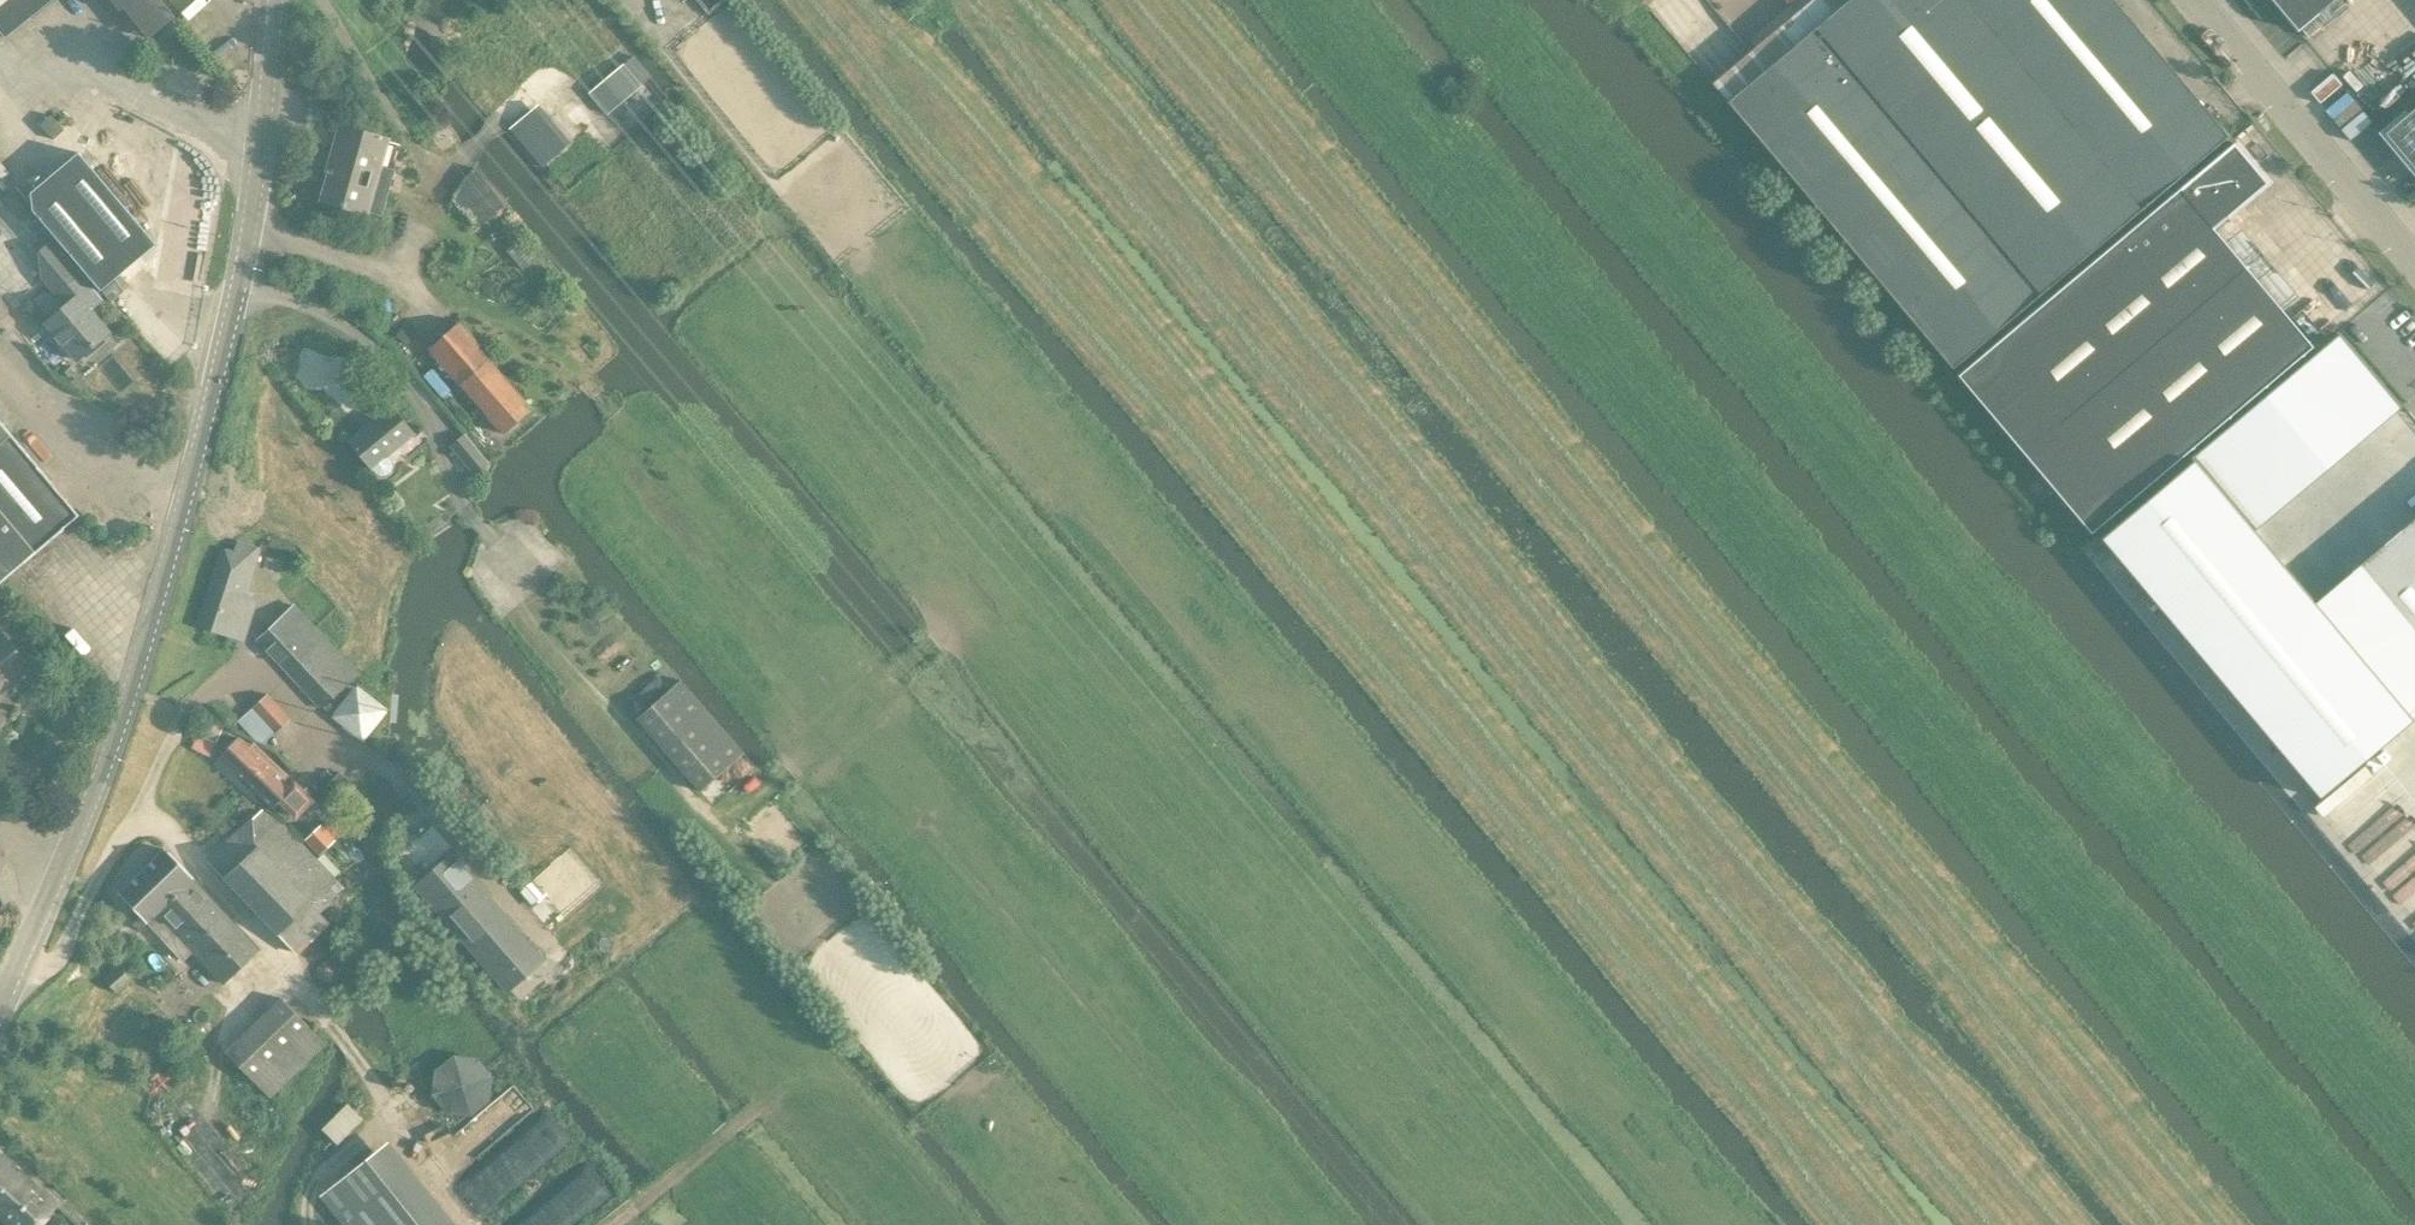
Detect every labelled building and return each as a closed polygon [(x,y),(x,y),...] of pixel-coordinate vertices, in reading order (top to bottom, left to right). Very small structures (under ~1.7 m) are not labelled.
[(6,37),(52,0),(0,0),(0,30),(6,37)] [(120,10),(124,7),(148,37),(174,16),(161,0),(112,0),(120,10)] [(1727,101),(1952,368),(2044,291),(2136,213),(2227,136),(2113,0),(1847,0),(1819,24),(1727,101)] [(2297,30),(2332,0),(2271,0),(2297,30)] [(622,64),(588,92),(606,113),(651,77),(633,56),(622,64)] [(653,80),(642,89),(656,106),(667,97),(653,80)] [(591,120),(579,105),(568,114),(580,129),(591,120)] [(2384,132),(2383,133),(2414,171),(2414,106),(2384,132)] [(509,128),(541,166),(566,146),(545,122),(535,112),(527,113),(509,128)] [(51,114),(49,116),(40,124),(54,139),(64,129),(51,114)] [(329,173),(321,198),(378,215),(399,143),(339,126),(327,169),(323,168),(322,171),(329,173)] [(2267,183),(2233,143),(1958,375),(2091,533),(2312,346),(2213,229),(2267,183)] [(570,147),(549,164),(563,182),(584,165),(570,147)] [(100,289),(119,274),(155,243),(78,151),(31,191),(32,208),(100,289)] [(502,224),(482,241),(494,257),(515,239),(502,224)] [(44,322),(76,360),(109,331),(89,308),(100,298),(79,273),(51,241),(38,251),(41,278),(64,304),(44,322)] [(427,347),(499,430),(501,432),(502,432),(531,407),(488,359),(490,358),(458,321),(427,347)] [(370,467),(371,467),(374,471),(379,474),(385,474),(389,470),(391,465),(388,459),(385,455),(412,432),(390,406),(348,441),(370,467)] [(27,557),(79,513),(0,420),(0,580),(27,557)] [(486,461),(464,434),(452,444),(474,471),(486,461)] [(2188,458),(2095,536),(2315,798),(2408,720),(2188,458)] [(2351,570),(2414,646),(2414,516),(2351,570)] [(220,549),(197,625),(242,639),(254,601),(244,598),(259,549),(236,542),(233,553),(220,549)] [(358,674),(293,605),(257,639),(321,708),(358,674)] [(31,667),(0,631),(0,694),(31,667)] [(700,791),(744,753),(680,680),(636,718),(700,791)] [(290,719),(267,694),(241,717),(262,740),(273,730),(275,732),(290,719)] [(222,729),(203,721),(197,734),(216,743),(222,729)] [(220,756),(246,781),(264,763),(238,738),(220,756)] [(264,763),(246,781),(272,806),(278,799),(296,817),(313,799),(294,781),(289,787),(264,763)] [(259,810),(208,860),(207,860),(294,952),(327,921),(318,911),(343,887),(282,822),(259,810)] [(305,839),(319,855),(334,841),(319,826),(305,839)] [(224,982),(259,949),(191,879),(193,878),(165,849),(119,894),(141,917),(133,924),(139,930),(148,922),(184,960),(193,950),(224,982)] [(452,854),(416,885),(510,993),(546,962),(452,854)] [(224,1052),(267,1097),(323,1044),(280,999),(224,1052)] [(431,1093),(446,1113),(471,1116),(490,1101),(493,1076),(478,1057),(454,1054),(434,1069),(431,1093)] [(320,1195),(344,1224),(432,1224),(374,1152),(320,1195)] [(0,1155),(0,1216),(9,1224),(40,1224),(57,1206),(0,1155)]
